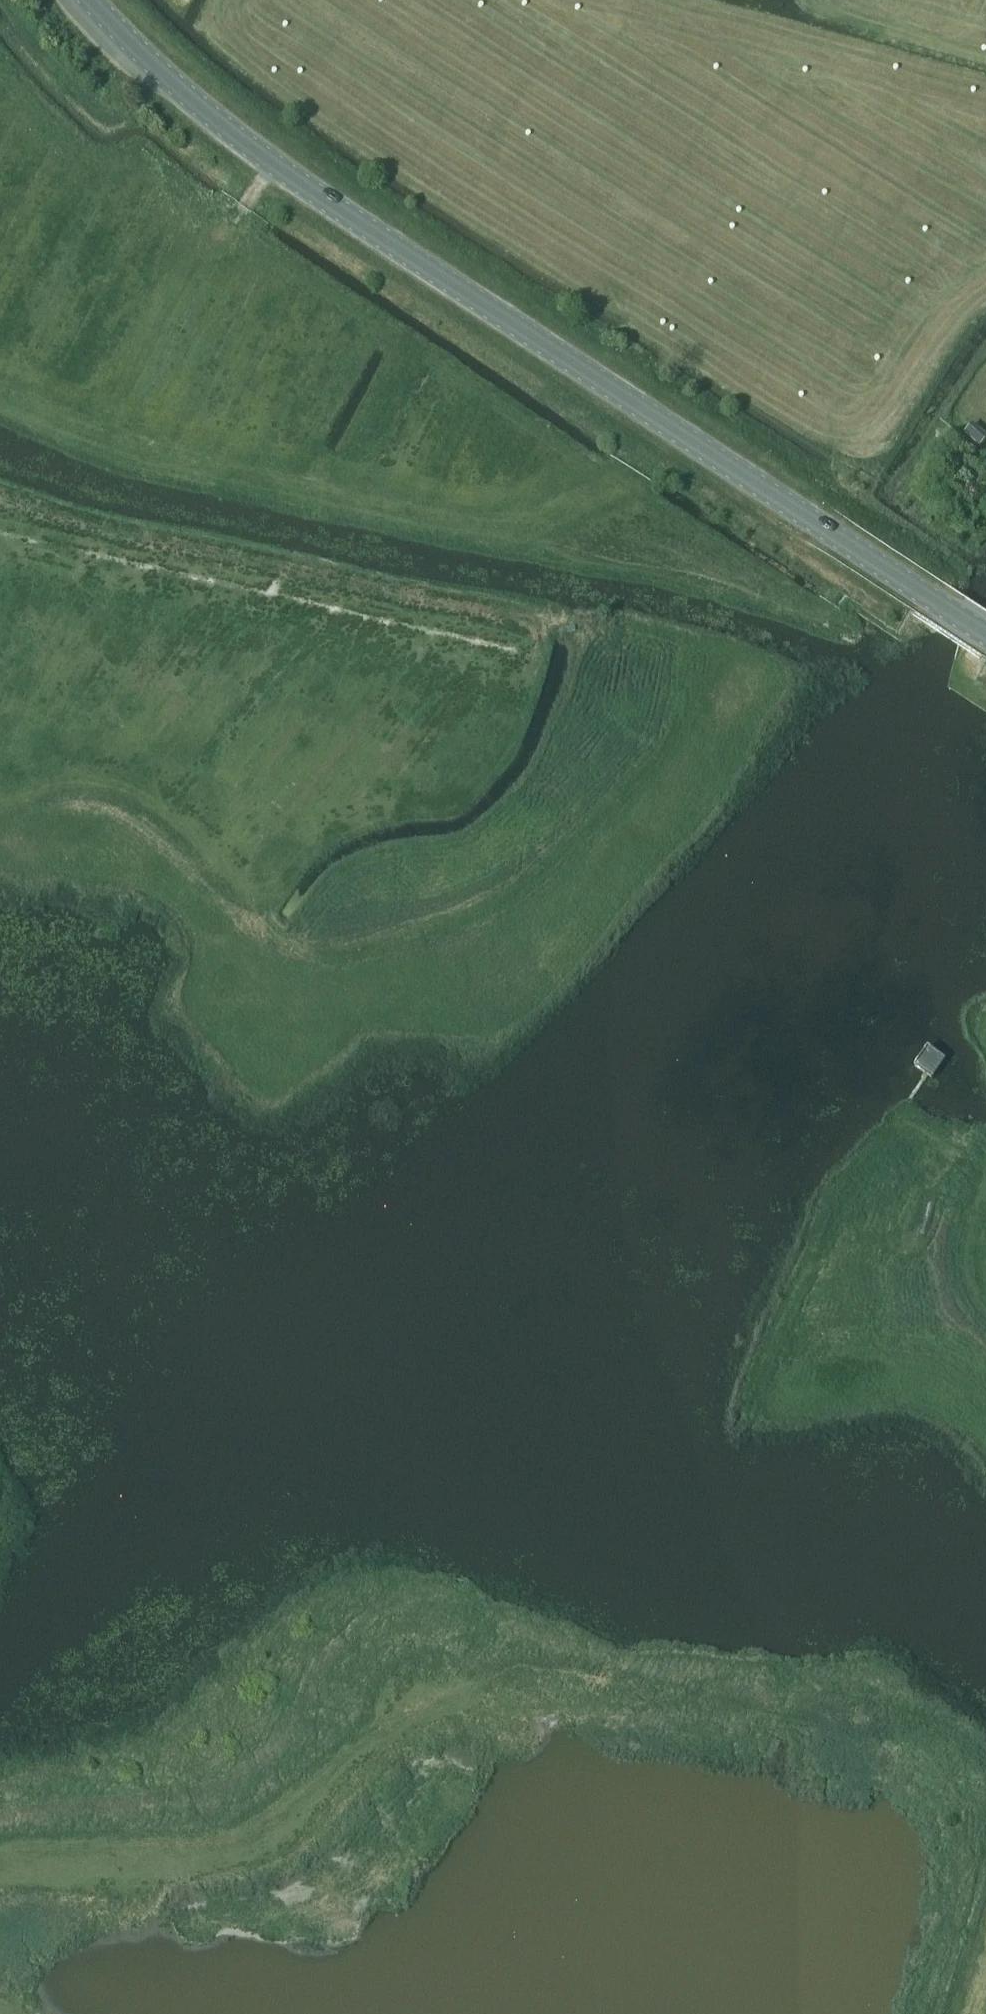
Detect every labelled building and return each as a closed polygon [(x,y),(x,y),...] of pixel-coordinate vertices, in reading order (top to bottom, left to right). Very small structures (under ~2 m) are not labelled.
[(931,1077),(946,1057),(928,1044),(913,1065),(931,1077)]
